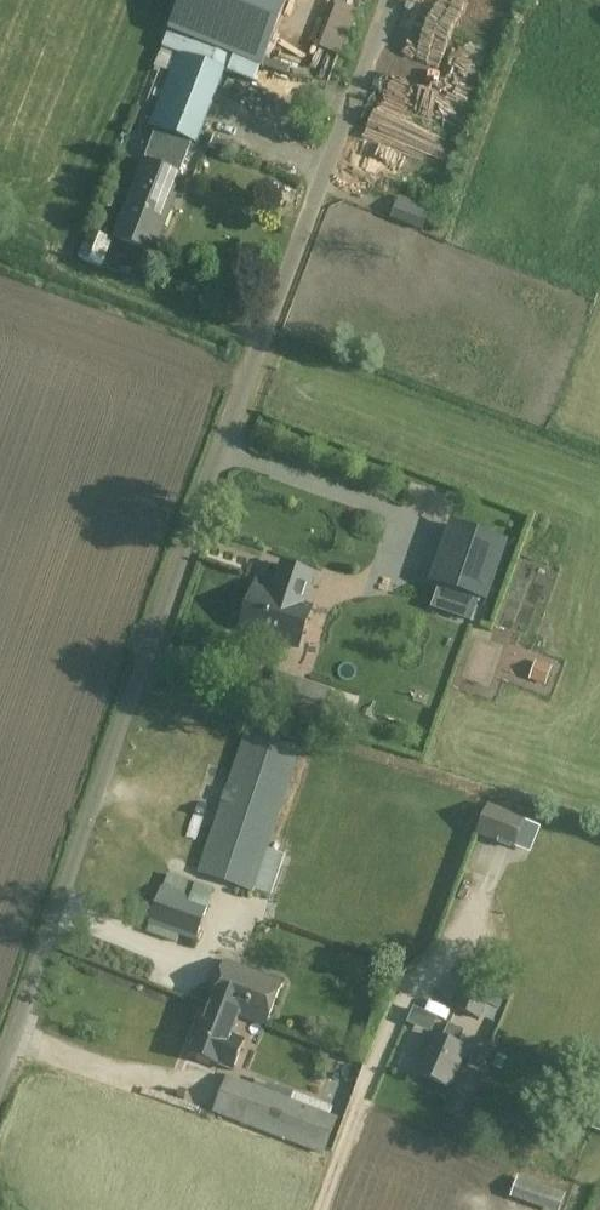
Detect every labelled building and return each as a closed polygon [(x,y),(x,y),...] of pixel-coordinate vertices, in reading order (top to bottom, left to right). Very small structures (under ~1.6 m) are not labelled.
[(287,0),(179,0),(167,31),(261,68),(287,0)] [(343,0),(325,0),(311,33),(326,39),(343,0)] [(454,0),(446,0),(441,9),(459,19),(466,7),(454,0)] [(179,55),(171,74),(151,127),(156,129),(191,143),(196,145),(224,73),(179,55)] [(167,203),(191,143),(156,129),(113,238),(153,254),(172,205),(167,203)] [(382,177),(396,182),(401,167),(387,162),(382,177)] [(431,210),(401,199),(393,219),(423,230),(431,210)] [(102,267),(113,240),(89,230),(78,257),(102,267)] [(482,599),(502,542),(454,526),(435,582),(482,599)] [(254,589),(241,627),(275,638),(274,640),(299,648),(312,607),(296,602),(306,572),(282,564),(272,595),(254,589)] [(537,672),(542,660),(526,653),(520,664),(537,672)] [(274,675),(265,703),(320,721),(329,693),(274,675)] [(302,750),(244,731),(195,874),(254,893),(302,750)] [(478,834),(515,850),(527,821),(490,805),(478,834)] [(196,942),(210,903),(162,887),(148,926),(196,942)] [(209,1004),(238,1016),(265,1026),(282,982),(226,961),(209,1004)] [(490,987),(468,977),(454,1008),(476,1018),(490,987)] [(230,1037),(238,1016),(209,1004),(190,1054),(233,1071),(244,1042),(230,1037)] [(466,1049),(458,1045),(464,1031),(448,1025),(442,1039),(434,1036),(417,1074),(449,1088),(466,1049)] [(334,1081),(341,1056),(328,1052),(320,1077),(334,1081)] [(338,1119),(227,1077),(212,1114),(324,1156),(338,1119)] [(591,1128),(599,1131),(599,1103),(591,1128)] [(513,1163),(506,1184),(550,1198),(557,1177),(513,1163)]
